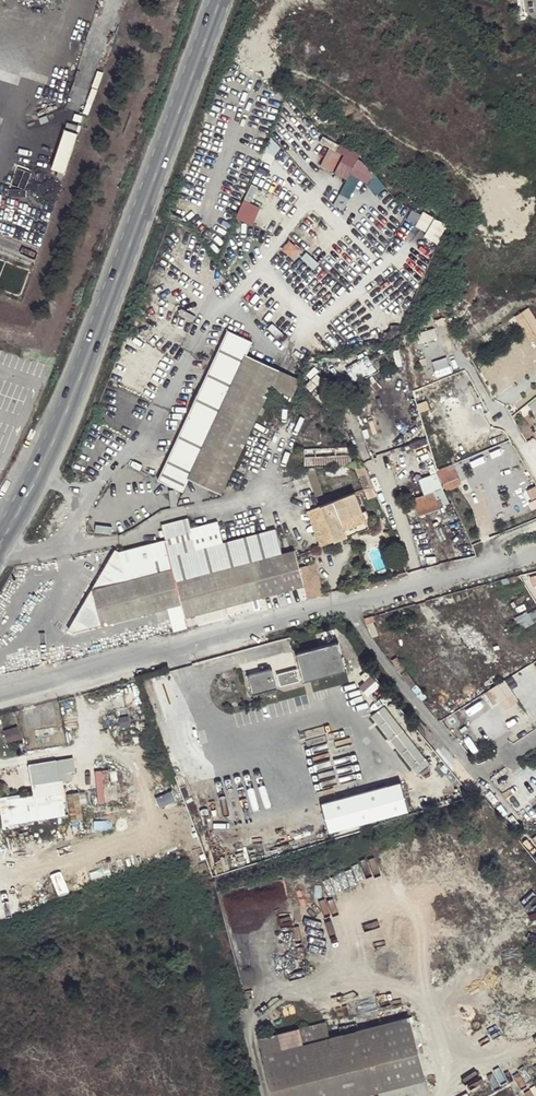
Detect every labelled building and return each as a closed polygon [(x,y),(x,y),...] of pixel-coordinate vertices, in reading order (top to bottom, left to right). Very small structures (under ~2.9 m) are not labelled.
[(58,127),(49,167),(67,171),(76,131),(58,127)] [(241,198),(234,216),(253,224),(261,205),(241,198)] [(422,210),(412,226),(436,240),(445,223),(422,210)] [(252,342),(227,330),(157,480),(181,493),(188,480),(220,495),(278,370),(246,354),(252,342)] [(366,354),(344,366),(352,381),(374,369),(366,354)] [(445,426),(450,439),(464,434),(460,421),(445,426)] [(346,461),(345,443),(301,445),(301,463),(346,461)] [(417,477),(423,492),(444,484),(446,489),(461,483),(453,463),(417,477)] [(320,505),(333,542),(368,528),(355,492),(320,505)] [(320,547),(333,542),(320,505),(306,510),(320,547)] [(303,586),(298,568),(295,557),(293,551),(280,553),(274,529),(195,550),(187,519),(159,526),(163,541),(118,553),(113,550),(68,631),(73,633),(180,604),(184,617),(303,586)] [(387,544),(394,540),(390,531),(383,534),(387,544)] [(303,586),(306,598),(321,594),(313,564),(298,568),(303,586)] [(306,682),(348,670),(340,641),(299,652),(306,682)] [(255,695),(280,689),(274,668),(250,675),(255,695)] [(283,686),(302,681),(298,670),(280,675),(283,686)] [(504,681),(486,692),(494,705),(500,702),(505,709),(517,702),(504,681)] [(374,716),(416,768),(429,758),(387,705),(374,716)] [(7,739),(17,733),(13,725),(2,731),(7,739)] [(6,825),(67,814),(58,760),(30,764),(34,785),(41,784),(43,797),(23,801),(22,793),(1,797),(6,825)] [(108,801),(105,768),(94,769),(96,802),(108,801)] [(68,792),(69,805),(79,804),(79,792),(68,792)] [(274,1095),(356,1095),(360,1095),(426,1078),(410,1016),(329,1036),(326,1021),(259,1037),(263,1053),(274,1095)]
